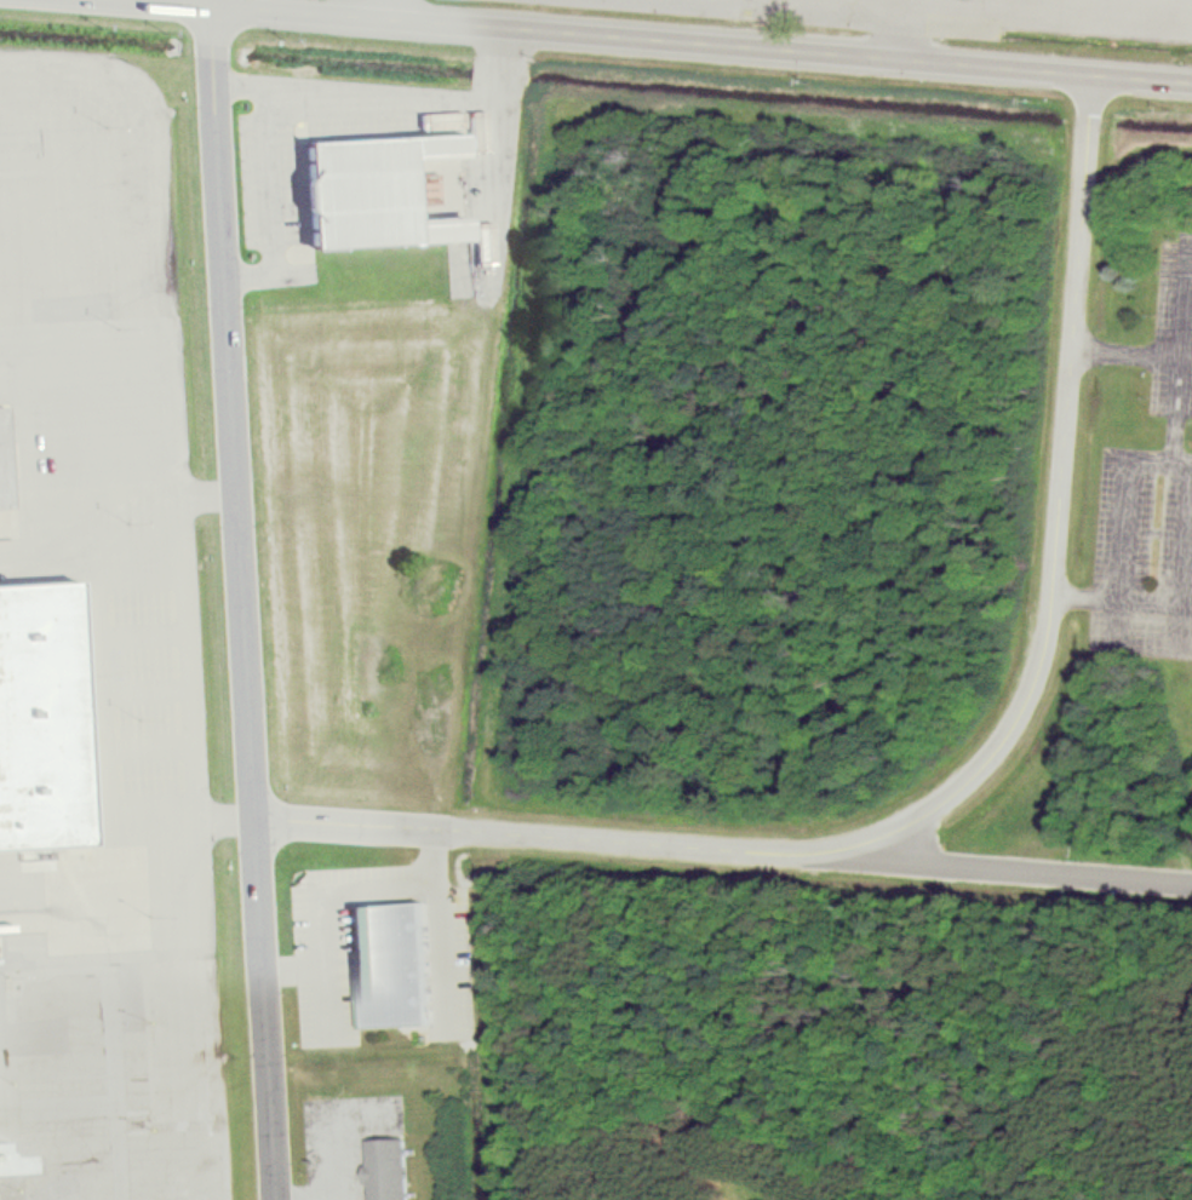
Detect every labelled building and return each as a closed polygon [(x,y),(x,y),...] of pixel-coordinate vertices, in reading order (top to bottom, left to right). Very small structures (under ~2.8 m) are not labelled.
[(488,112),(473,112),(473,153),(489,153),(488,112)] [(298,125),(306,235),(466,223),(459,113),(298,125)] [(11,508),(7,406),(0,406),(0,508),(11,508)] [(85,823),(0,828),(0,573),(70,569),(85,823)] [(422,897),(355,902),(363,1029),(431,1024),(422,897)] [(369,1137),(369,1199),(410,1199),(410,1137),(369,1137)]
